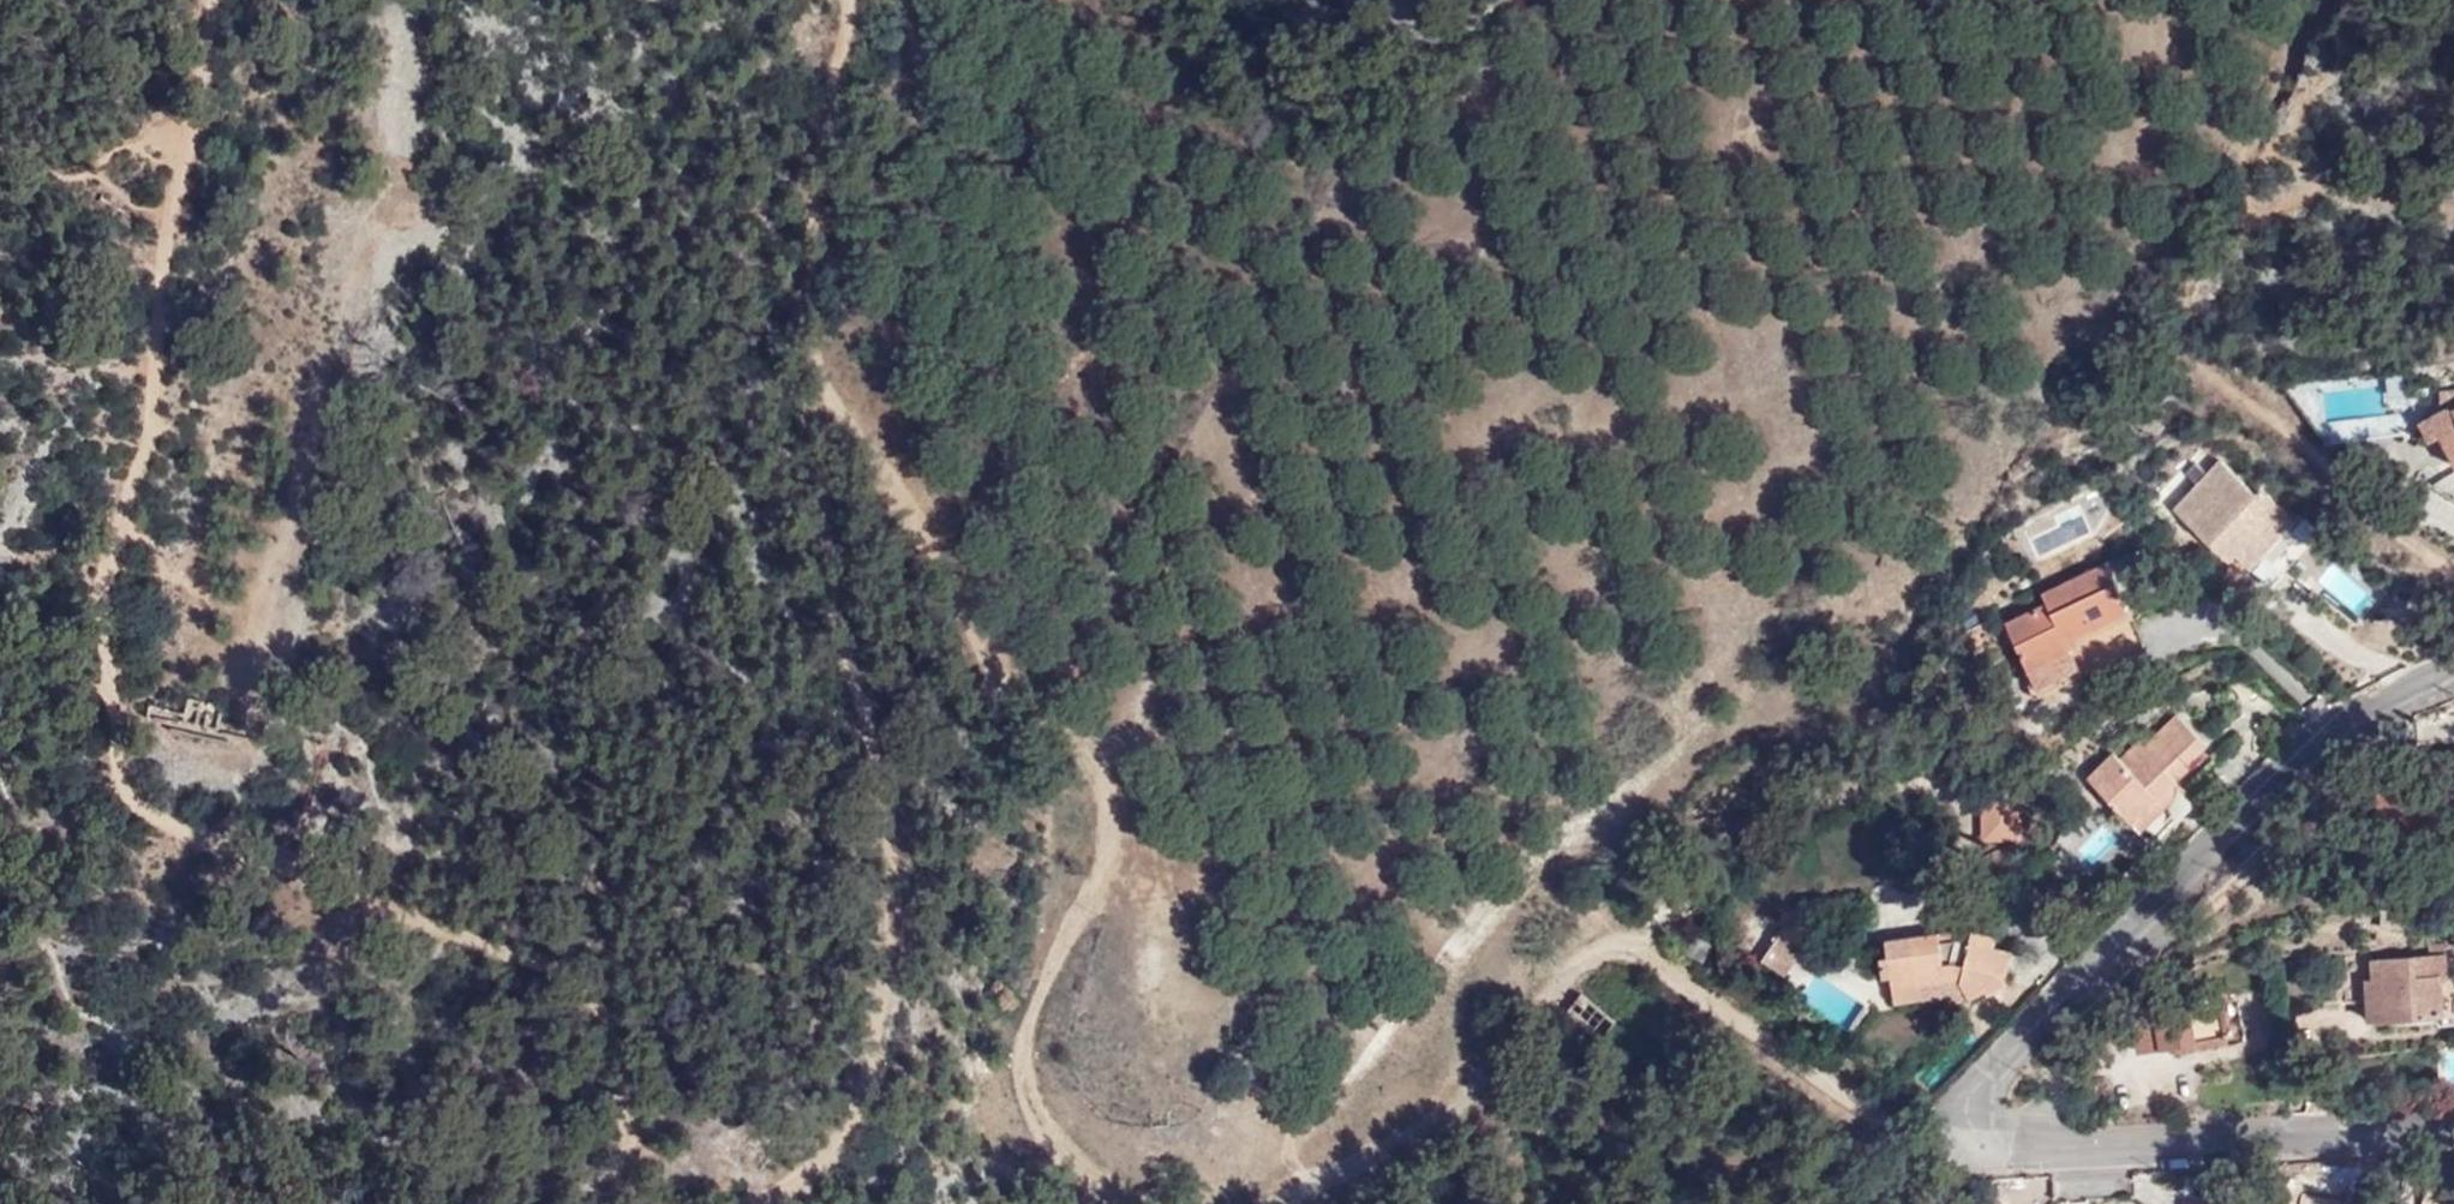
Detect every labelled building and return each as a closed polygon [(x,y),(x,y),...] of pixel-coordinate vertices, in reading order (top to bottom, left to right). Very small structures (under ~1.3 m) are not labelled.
[(2453,391),(2443,393),(2445,411),(2453,406),(2453,391)] [(2453,406),(2445,411),(2424,421),(2435,440),(2443,435),(2453,454),(2453,406)] [(2255,492),(2219,460),(2174,508),(2223,554),(2229,548),(2271,586),(2315,537),(2259,486),(2255,492)] [(2147,645),(2110,562),(2047,591),(2050,601),(2011,619),(2043,692),(2147,645)] [(2090,775),(2135,820),(2160,794),(2164,798),(2181,781),(2168,767),(2182,752),(2191,760),(2209,742),(2178,711),(2160,729),(2164,735),(2149,749),(2140,741),(2122,758),(2115,751),(2090,775)] [(2160,794),(2135,820),(2145,829),(2187,787),(2181,781),(2164,798),(2160,794)] [(1980,842),(2021,841),(2021,786),(1980,786),(1980,842)] [(2187,787),(2145,829),(2144,832),(2156,846),(2201,800),(2187,787)] [(1807,942),(1785,927),(1763,960),(1785,975),(1807,942)] [(1998,945),(2001,934),(1975,927),(1973,936),(1964,934),(1958,938),(1942,940),(1940,930),(1910,936),(1912,942),(1888,946),(1898,1003),(1932,997),(1930,986),(1963,981),(1972,997),(1987,989),(1991,993),(2012,983),(2007,973),(2010,973),(2016,949),(1998,945)] [(1682,955),(1703,966),(1712,949),(1693,938),(1682,955)] [(2441,955),(2369,962),(2370,979),(2364,980),(2366,1019),(2432,1015),(2433,1026),(2453,1024),(2453,996),(2438,996),(2436,977),(2444,976),(2441,955)] [(2245,1039),(2235,988),(2133,1006),(2141,1048),(2175,1042),(2176,1051),(2245,1039)]
